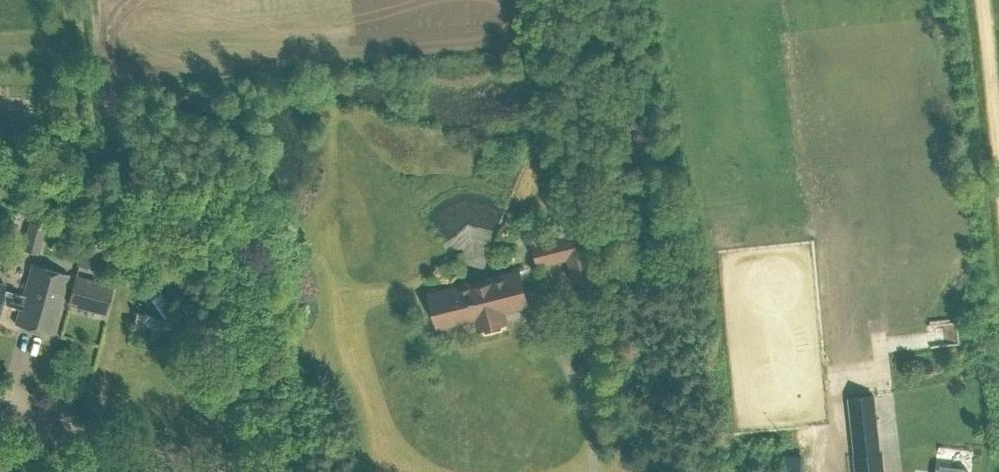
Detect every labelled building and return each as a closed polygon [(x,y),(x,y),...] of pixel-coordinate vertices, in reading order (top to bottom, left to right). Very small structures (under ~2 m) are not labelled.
[(54,106),(63,105),(63,97),(54,97),(54,106)] [(98,190),(104,204),(112,201),(106,187),(98,190)] [(45,225),(29,220),(21,248),(37,253),(45,225)] [(541,266),(567,259),(588,254),(583,230),(535,242),(541,266)] [(82,238),(76,264),(99,270),(106,244),(82,238)] [(57,313),(68,274),(31,263),(23,294),(4,288),(5,284),(0,283),(0,302),(19,308),(15,323),(51,333),(57,313)] [(481,330),(484,329),(485,332),(503,327),(502,324),(509,323),(505,307),(529,301),(521,271),(432,293),(439,324),(478,314),(481,330)] [(75,275),(67,303),(104,312),(112,284),(75,275)] [(150,327),(180,335),(182,322),(154,279),(153,277),(152,277),(141,284),(163,317),(132,309),(128,322),(150,327)] [(458,321),(447,325),(454,344),(465,339),(458,321)] [(874,383),(850,385),(857,452),(881,451),(874,383)] [(856,471),(884,471),(882,451),(881,451),(857,452),(854,452),(856,471)]
